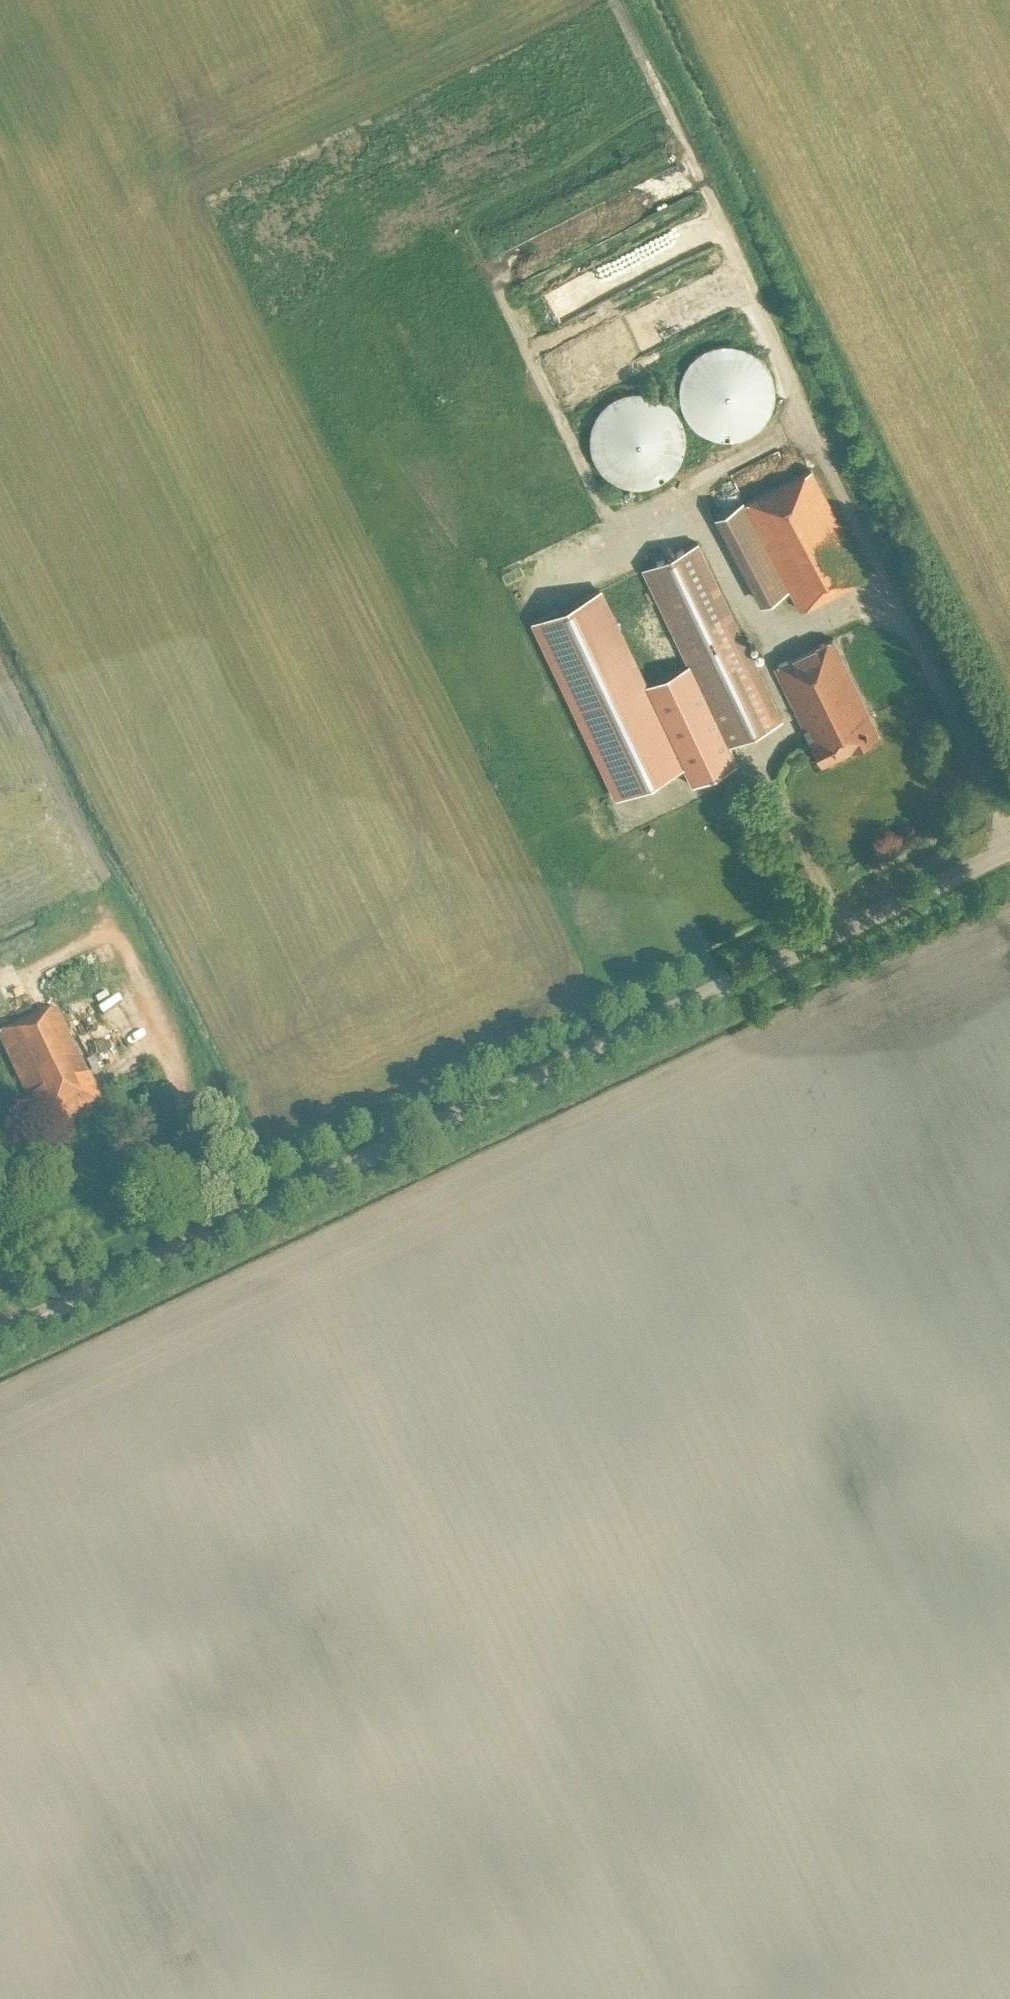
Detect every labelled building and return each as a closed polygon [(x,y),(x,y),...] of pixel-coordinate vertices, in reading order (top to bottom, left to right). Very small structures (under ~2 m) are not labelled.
[(761,358),(757,354),(752,350),(748,348),(745,347),(741,345),(737,344),(732,343),(726,343),(722,343),(718,343),(714,344),(710,345),(705,348),(699,350),(696,353),(693,355),(690,358),(688,361),(684,366),(682,371),(680,375),(679,379),(678,382),(677,386),(677,392),(678,398),(679,404),(681,410),(683,415),(687,420),(690,424),(695,428),(699,432),(704,435),(710,437),(716,439),(721,440),(727,440),(733,439),(737,438),(741,437),(746,435),(751,433),(755,430),(758,428),(762,424),(766,419),(769,414),(771,409),(773,403),(774,397),(774,393),(774,390),(774,384),(773,378),(771,372),(768,367),(765,362),(761,358)] [(642,391),(636,390),(632,390),(626,391),(622,392),(617,394),(611,396),(608,398),(605,401),(601,405),(597,409),(594,412),(591,418),(590,421),(588,427),(587,431),(587,435),(587,441),(587,445),(587,448),(589,454),(590,458),(592,461),(594,465),(596,468),(600,473),(603,475),(606,478),(611,481),(614,483),(618,485),(622,486),(626,487),(631,488),(635,488),(639,488),(645,487),(649,486),(653,485),(657,483),(660,481),(665,478),(668,475),(671,473),(674,470),(676,466),(679,461),(681,456),(683,452),(684,448),(684,442),(684,438),(684,434),(684,430),(683,427),(681,421),(678,415),(676,412),(674,409),(670,404),(667,402),(664,399),(661,397),(657,395),(654,394),(650,392),(646,391),(642,391)] [(810,469),(744,503),(799,610),(866,575),(810,469)] [(782,719),(696,543),(642,569),(688,665),(645,686),(599,590),(533,621),(617,797),(683,766),(691,784),(736,763),(728,745),(782,719)] [(832,638),(774,666),(821,763),(878,736),(832,638)] [(0,1038),(0,1040),(45,1136),(103,1108),(57,1010),(0,1038)]
